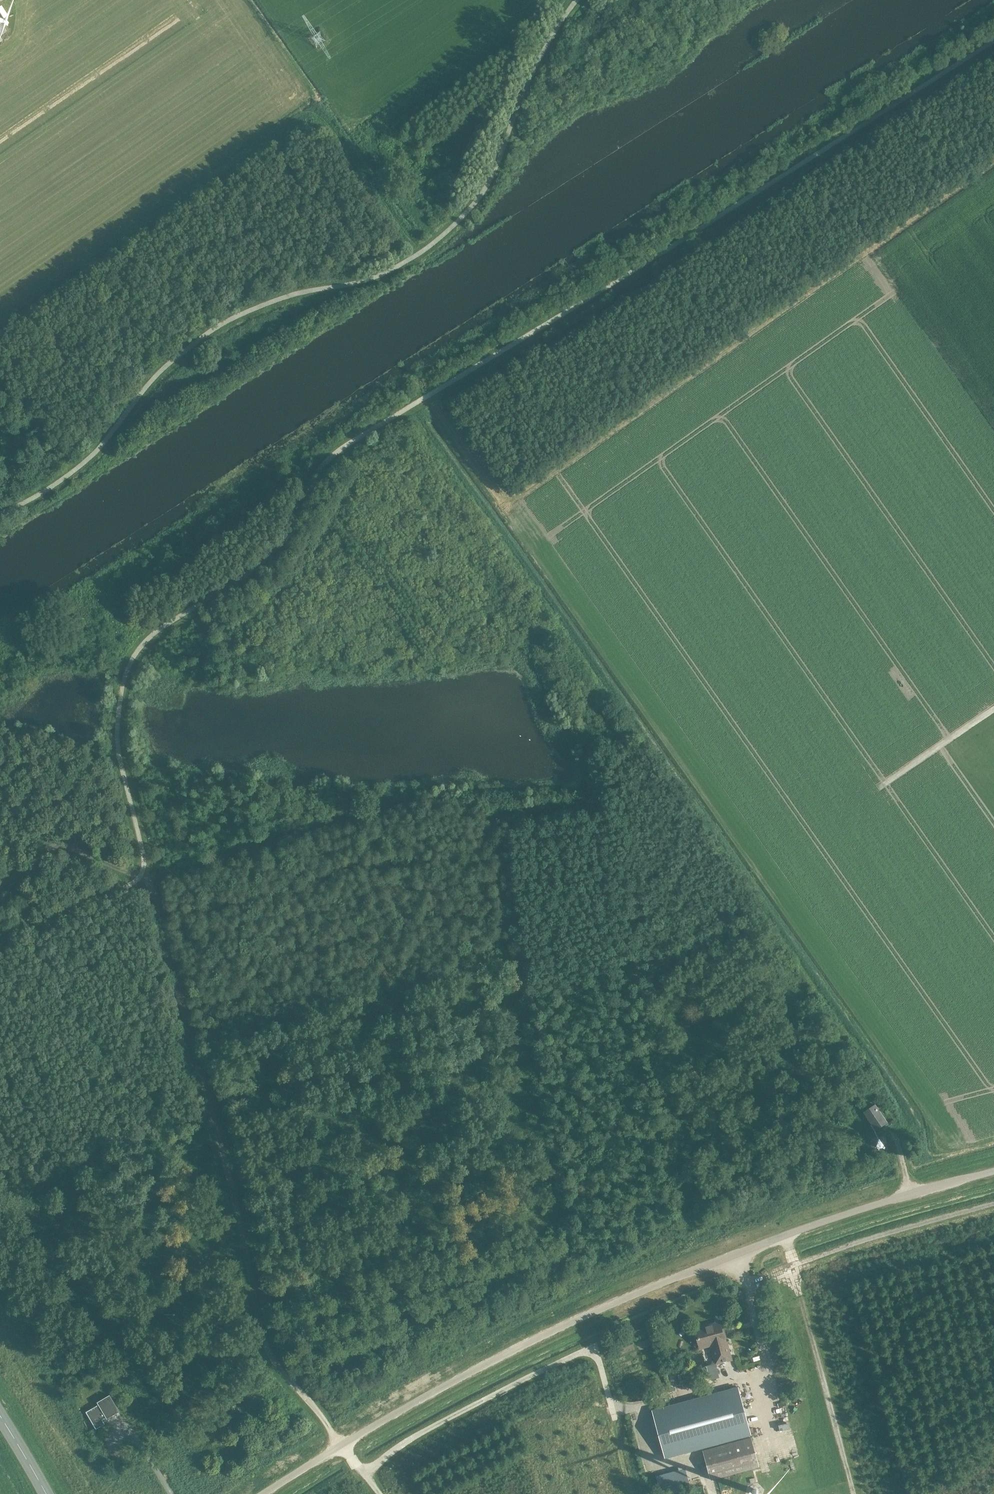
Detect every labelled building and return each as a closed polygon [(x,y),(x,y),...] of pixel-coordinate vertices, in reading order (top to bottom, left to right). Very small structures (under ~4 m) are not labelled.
[(876,1131),(887,1123),(875,1104),(863,1112),(876,1131)] [(695,1329),(700,1347),(712,1343),(714,1349),(712,1349),(716,1364),(730,1360),(726,1346),(728,1346),(725,1335),(723,1336),(720,1322),(695,1329)] [(691,1364),(703,1360),(700,1351),(688,1355),(691,1364)] [(738,1388),(653,1411),(666,1458),(750,1435),(738,1388)] [(96,1430),(105,1424),(104,1421),(120,1412),(110,1395),(97,1403),(99,1405),(86,1412),(96,1430)] [(711,1480),(759,1467),(751,1438),(703,1451),(711,1480)]
